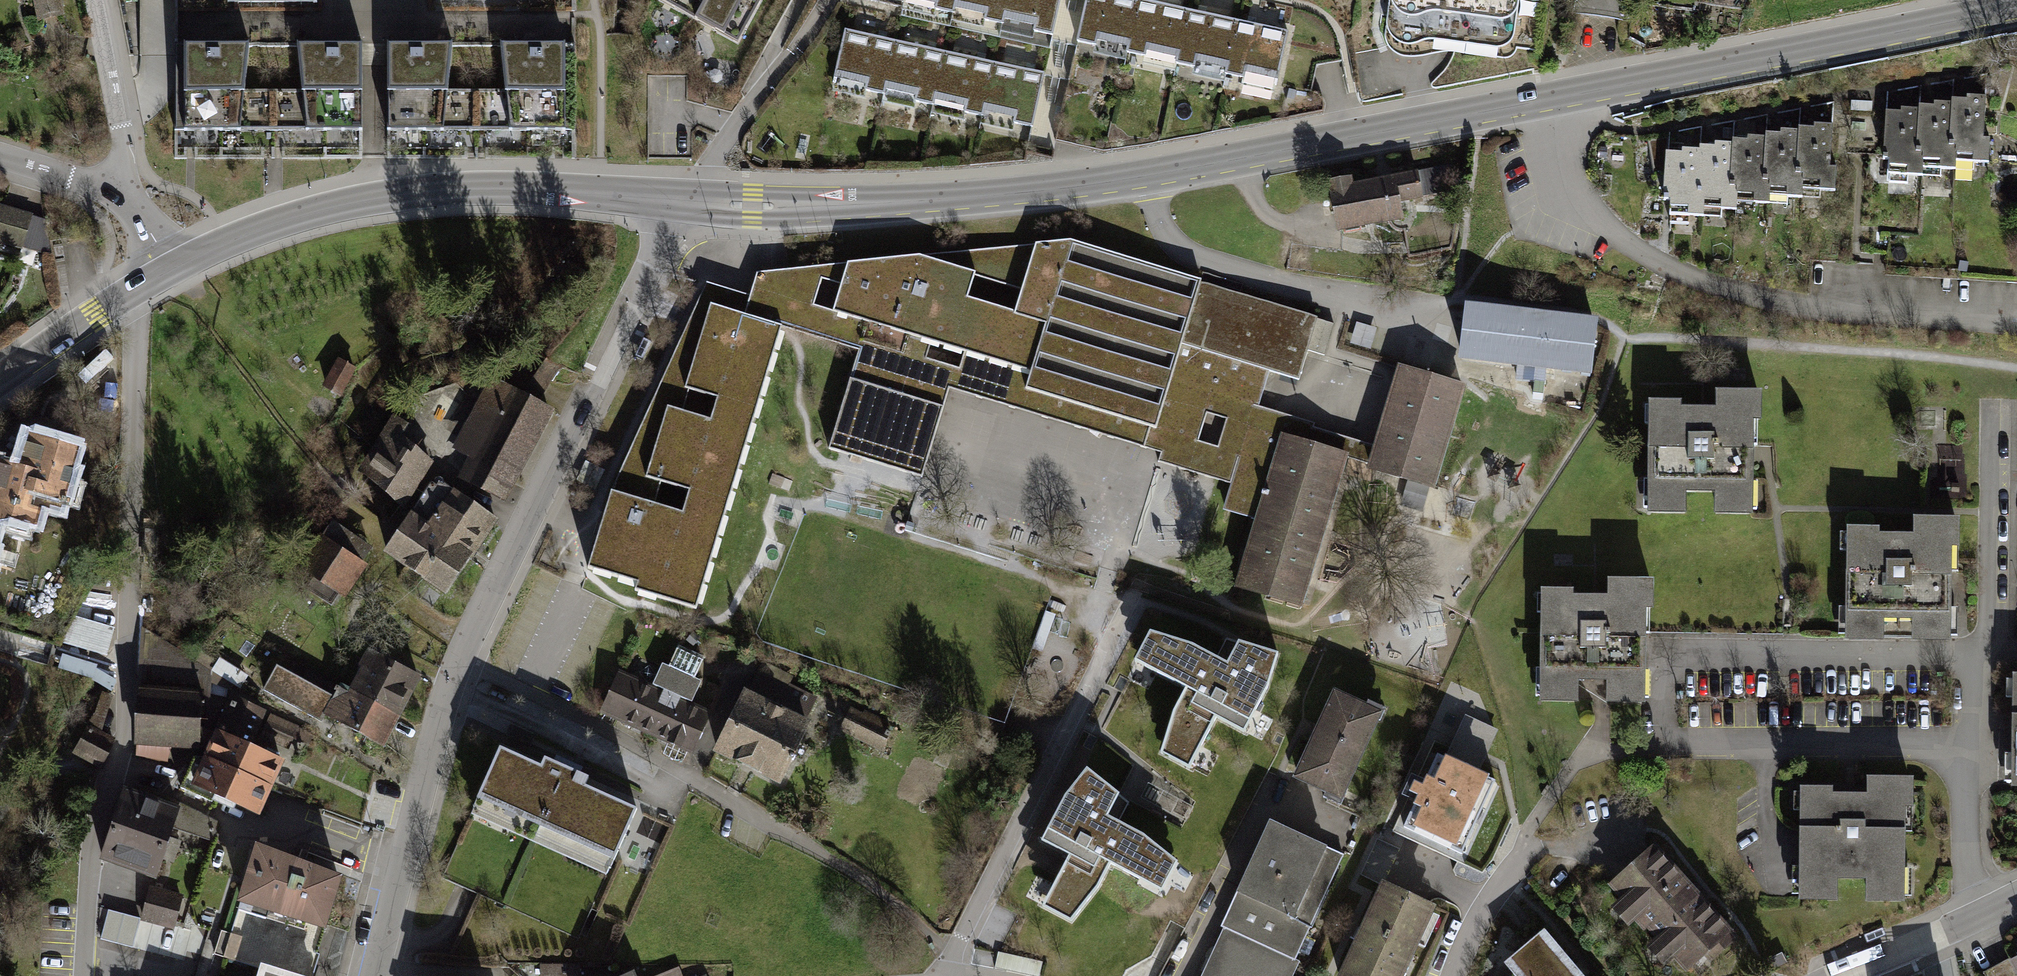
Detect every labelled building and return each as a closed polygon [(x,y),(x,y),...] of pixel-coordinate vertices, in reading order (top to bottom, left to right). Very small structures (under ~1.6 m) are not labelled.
[(40,21),(65,16),(62,0),(35,0),(40,21)] [(224,12),(312,13),(311,0),(225,0),(224,12)] [(429,11),(513,11),(513,0),(429,0),(429,11)] [(647,10),(733,59),(766,0),(653,0),(647,10)] [(953,20),(957,0),(907,0),(905,9),(953,20)] [(1005,31),(1013,0),(957,0),(953,20),(1005,31)] [(1005,31),(1052,42),(1062,0),(1013,0),(1005,31)] [(1137,11),(1087,0),(1078,48),(1129,58),(1137,11)] [(1387,27),(1386,38),(1389,49),(1395,55),(1402,58),(1410,60),(1420,60),(1430,57),(1442,55),(1499,62),(1499,58),(1511,58),(1515,54),(1519,48),(1537,50),(1544,0),(1391,0),(1387,27)] [(1190,22),(1137,11),(1129,58),(1179,69),(1190,22)] [(1237,31),(1190,22),(1179,69),(1230,79),(1237,31)] [(1237,31),(1230,79),(1273,88),(1283,41),(1237,31)] [(845,92),(895,103),(904,53),(856,43),(845,92)] [(185,47),(175,47),(175,145),(184,145),(243,145),(270,145),(271,48),(253,48),(185,47)] [(360,49),(285,48),(271,48),(270,145),(298,145),(359,146),(359,109),(360,49)] [(454,49),(375,49),(376,109),(376,146),(443,147),(473,147),(471,49),(454,49)] [(555,50),(488,49),(471,49),(473,147),(500,148),(555,147),(565,147),(566,50),(555,50)] [(895,103),(941,113),(950,63),(904,53),(895,103)] [(990,124),(1000,74),(950,63),(941,113),(990,124)] [(1041,83),(1000,74),(990,124),(1030,133),(1041,83)] [(1968,106),(1954,104),(1948,164),(1981,166),(1988,98),(1982,97),(1981,103),(1968,101),(1968,106)] [(1934,113),(1921,112),(1914,172),(1947,173),(1948,164),(1954,104),(1948,104),(1947,110),(1934,108),(1934,113)] [(1900,121),(1886,119),(1881,180),(1914,182),(1914,172),(1921,112),(1913,112),(1913,117),(1900,116),(1900,121)] [(1811,136),(1797,134),(1792,197),(1826,198),(1833,127),(1824,127),(1824,132),(1811,131),(1811,136)] [(1776,143),(1766,142),(1759,202),(1791,204),(1792,197),(1797,134),(1788,134),(1788,140),(1777,139),(1776,143)] [(1744,147),(1735,146),(1727,209),(1758,211),(1759,202),(1766,142),(1756,141),(1756,145),(1745,143),(1744,147)] [(1713,152),(1701,151),(1694,217),(1726,220),(1727,209),(1735,146),(1726,146),(1726,150),(1713,148),(1713,152)] [(1679,161),(1665,160),(1660,211),(1668,212),(1667,221),(1693,223),(1694,217),(1701,151),(1692,151),(1691,155),(1679,155),(1679,161)] [(1443,169),(1323,191),(1331,238),(1396,226),(1392,206),(1448,196),(1443,169)] [(25,251),(35,216),(0,206),(0,244),(25,251)] [(1158,459),(1229,480),(1233,481),(1251,428),(1342,456),(1367,462),(1373,445),(1313,426),(1314,422),(1286,414),(1258,406),(1269,371),(1299,380),(1306,356),(1308,350),(1324,355),(1334,323),(1317,318),(1317,316),(1070,241),(754,270),(749,287),(748,293),(706,281),(607,489),(586,564),(635,577),(633,587),(693,605),(780,324),(789,327),(858,348),(826,448),(922,476),(947,386),(957,389),(1152,447),(1161,450),(1158,459)] [(63,245),(54,246),(56,262),(65,261),(63,245)] [(1595,326),(1466,311),(1460,360),(1590,374),(1595,326)] [(358,373),(340,363),(324,391),(343,401),(358,373)] [(1466,384),(1398,363),(1392,382),(1373,445),(1367,462),(1366,468),(1435,489),(1466,384)] [(470,452),(458,475),(508,500),(555,407),(491,375),(455,445),(470,452)] [(1677,411),(1642,410),(1643,527),(1681,527),(1681,507),(1708,508),(1708,527),(1749,527),(1749,432),(1757,431),(1757,404),(1713,404),(1713,419),(1678,420),(1677,411)] [(409,423),(393,412),(354,466),(404,501),(436,456),(402,432),(409,423)] [(6,518),(32,525),(37,507),(63,514),(83,442),(26,427),(17,458),(0,453),(0,516),(6,518)] [(1342,456),(1251,428),(1233,481),(1225,508),(1261,520),(1238,590),(1297,605),(1342,456)] [(497,523),(441,484),(390,557),(447,596),(497,523)] [(1875,538),(1842,537),(1839,643),(1877,643),(1877,634),(1907,635),(1907,643),(1947,645),(1947,561),(1955,561),(1956,528),(1910,528),(1909,546),(1874,546),(1875,538)] [(367,563),(321,532),(300,563),(346,594),(367,563)] [(1575,581),(1540,580),(1539,698),(1578,698),(1579,675),(1606,674),(1606,697),(1645,698),(1646,604),(1655,604),(1655,574),(1609,573),(1608,587),(1573,587),(1575,581)] [(114,627),(74,615),(61,642),(108,655),(114,627)] [(1189,642),(1149,630),(1134,657),(1186,684),(1173,710),(1162,748),(1188,762),(1214,713),(1241,726),(1265,680),(1274,650),(1238,640),(1226,661),(1189,642)] [(351,692),(402,719),(422,681),(371,655),(351,692)] [(387,746),(402,719),(351,692),(341,687),(334,698),(280,668),(268,690),(319,718),(323,711),(387,746)] [(708,718),(617,677),(599,717),(690,757),(708,718)] [(197,687),(143,683),(138,742),(192,746),(197,687)] [(2008,685),(2008,802),(2016,802),(2016,685),(2008,685)] [(809,720),(742,686),(711,748),(778,781),(809,720)] [(1380,710),(1327,687),(1289,778),(1342,800),(1380,710)] [(268,709),(230,693),(218,723),(256,739),(268,709)] [(862,714),(849,708),(837,729),(885,755),(887,738),(883,735),(889,723),(864,709),(862,714)] [(313,733),(270,714),(259,739),(287,751),(293,737),(309,744),(313,733)] [(98,764),(112,738),(87,725),(74,751),(98,764)] [(217,725),(204,753),(273,785),(285,757),(217,725)] [(1492,774),(1444,752),(1434,773),(1426,769),(1422,779),(1413,775),(1409,784),(1417,788),(1412,798),(1420,801),(1412,820),(1460,843),(1492,774)] [(273,785),(204,753),(192,781),(260,812),(273,785)] [(499,753),(472,815),(608,875),(636,813),(499,753)] [(1114,790),(1084,767),(1063,792),(1040,839),(1068,853),(1051,883),(1043,902),(1067,914),(1094,882),(1107,857),(1159,885),(1172,859),(1140,833),(1102,813),(1114,790)] [(180,804),(124,785),(101,851),(157,870),(180,804)] [(1828,799),(1795,799),(1795,915),(1836,915),(1834,894),(1861,894),(1861,915),(1901,915),(1901,822),(1912,822),(1912,792),(1866,792),(1866,806),(1828,806),(1828,799)] [(218,821),(182,803),(174,827),(212,840),(218,821)] [(1222,939),(1296,973),(1342,863),(1267,830),(1222,939)] [(345,868),(257,840),(239,897),(327,926),(345,868)] [(1657,858),(1609,901),(1676,975),(1710,975),(1739,950),(1657,858)] [(1382,880),(1337,975),(1402,975),(1436,905),(1382,880)] [(184,893),(150,885),(146,901),(179,910),(184,893)] [(1543,938),(1498,974),(1500,975),(1573,975),(1543,938)] [(1204,975),(1294,975),(1296,973),(1222,939),(1204,975)] [(1000,955),(997,969),(1032,975),(1040,975),(1042,964),(1000,955)] [(2008,960),(2016,975),(2016,955),(2008,960)] [(258,967),(255,975),(286,975),(258,967)] [(679,967),(658,975),(682,975),(679,967)]
